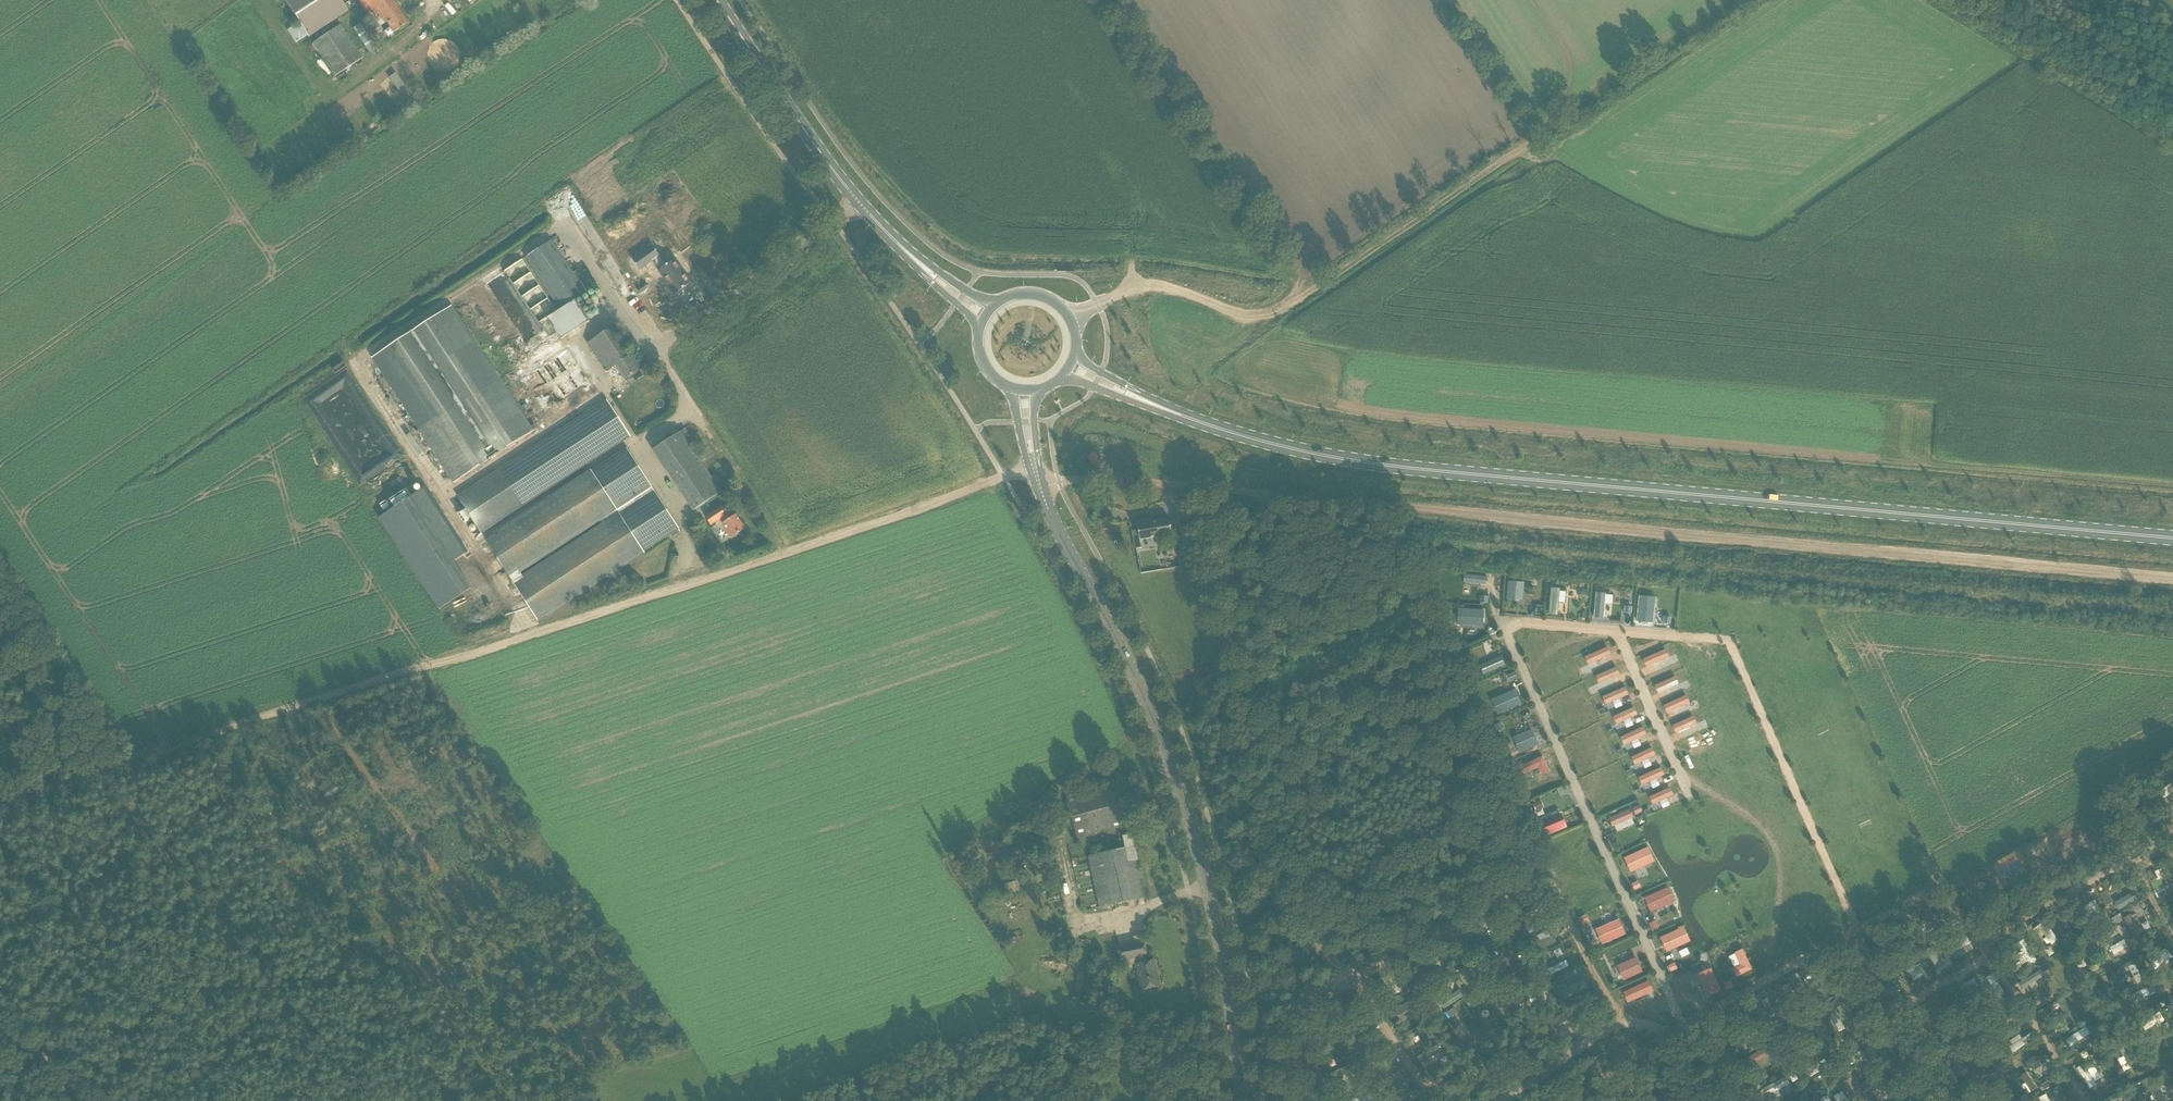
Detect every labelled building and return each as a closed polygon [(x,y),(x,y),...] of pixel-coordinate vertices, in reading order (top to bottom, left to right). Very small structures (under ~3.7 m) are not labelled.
[(340,0),(284,0),(298,22),(287,29),(297,44),(348,11),(340,0)] [(373,24),(382,18),(392,33),(406,23),(391,0),(356,0),(373,24)] [(282,13),(271,19),(275,27),(286,20),(282,13)] [(363,58),(340,25),(312,44),(335,77),(363,58)] [(316,70),(321,67),(314,57),(309,61),(316,70)] [(552,303),(522,259),(485,284),(533,357),(553,344),(539,323),(547,318),(561,339),(589,321),(576,300),(586,293),(551,240),(525,257),(554,302),(552,303)] [(659,256),(652,246),(633,260),(640,270),(651,261),(655,267),(657,265),(661,270),(659,271),(675,295),(692,283),(675,259),(666,266),(659,256)] [(452,306),(372,358),(454,483),(533,431),(452,306)] [(611,329),(602,335),(588,344),(611,379),(621,372),(626,379),(639,370),(611,329)] [(516,372),(536,410),(555,400),(554,399),(583,384),(563,347),(516,372)] [(546,408),(548,413),(569,403),(567,398),(546,408)] [(457,497),(481,533),(630,436),(606,400),(457,497)] [(685,428),(671,438),(652,450),(693,511),(721,492),(717,485),(721,483),(715,474),(711,477),(701,462),(706,459),(700,451),(696,453),(687,440),(691,437),(685,428)] [(376,447),(365,456),(369,461),(380,453),(376,447)] [(644,552),(679,529),(626,448),(494,532),(495,535),(486,541),(538,622),(547,616),(548,617),(645,554),(644,552)] [(1103,464),(1095,452),(1087,457),(1095,469),(1103,464)] [(385,472),(397,467),(395,462),(383,467),(385,472)] [(705,517),(711,525),(720,519),(723,523),(722,523),(732,538),(745,529),(736,515),(731,518),(723,506),(705,517)] [(1135,549),(1141,548),(1140,540),(1172,534),(1169,519),(1147,523),(1147,520),(1136,521),(1138,530),(1132,531),(1135,549)] [(1208,526),(1209,533),(1219,532),(1218,525),(1208,526)] [(1193,526),(1180,528),(1183,548),(1196,546),(1193,526)] [(1465,575),(1464,583),(1485,585),(1486,577),(1465,575)] [(1509,582),(1507,597),(1522,598),(1523,583),(1509,582)] [(1596,593),(1594,617),(1603,618),(1605,594),(1596,593)] [(1639,596),(1637,621),(1652,623),(1655,598),(1639,596)] [(1532,615),(1534,605),(1527,604),(1526,614),(1532,615)] [(1464,609),(1463,625),(1482,627),(1484,611),(1464,609)] [(1465,641),(1459,644),(1461,650),(1467,647),(1465,641)] [(1500,657),(1479,667),(1483,675),(1504,665),(1500,657)] [(1500,680),(1508,679),(1507,672),(1499,673),(1500,680)] [(1514,673),(1508,676),(1511,682),(1517,679),(1514,673)] [(1483,687),(1492,684),(1490,677),(1481,680),(1483,687)] [(1514,690),(1496,698),(1503,713),(1521,705),(1514,690)] [(1500,723),(1494,725),(1496,731),(1503,729),(1500,723)] [(1531,730),(1513,738),(1519,752),(1537,745),(1531,730)] [(1109,785),(1065,797),(1076,839),(1121,827),(1109,785)] [(1540,801),(1533,804),(1536,810),(1543,808),(1540,801)] [(1639,806),(1632,809),(1635,816),(1642,812),(1639,806)] [(1632,818),(1629,810),(1609,819),(1612,827),(1632,818)] [(1560,815),(1540,823),(1545,836),(1566,827),(1560,815)] [(1131,835),(1123,836),(1125,848),(1088,856),(1100,908),(1145,897),(1131,835)] [(1642,851),(1624,858),(1630,873),(1648,865),(1642,851)] [(2168,868),(2162,871),(2165,876),(2171,873),(2168,868)] [(1000,884),(1002,895),(1020,890),(1017,880),(1007,883),(1007,882),(1000,884)] [(1624,890),(1632,888),(1631,881),(1623,882),(1624,890)] [(1637,882),(1631,884),(1634,890),(1640,888),(1637,882)] [(2115,887),(2108,889),(2110,896),(2117,893),(2115,887)] [(1066,891),(1057,890),(1056,902),(1066,902),(1066,891)] [(1669,905),(1662,890),(1645,898),(1651,912),(1669,905)] [(2107,892),(2100,895),(2107,906),(2113,903),(2107,892)] [(1556,913),(1547,917),(1549,923),(1559,919),(1556,913)] [(2119,915),(2111,920),(2114,925),(2122,921),(2119,915)] [(1585,916),(1579,919),(1582,925),(1588,922),(1585,916)] [(1618,920),(1600,928),(1607,943),(1625,934),(1618,920)] [(1655,921),(1649,924),(1651,930),(1658,928),(1655,921)] [(2034,922),(2027,927),(2042,946),(2048,941),(2034,922)] [(1028,942),(1034,939),(1028,925),(1022,927),(1028,942)] [(1003,945),(1009,943),(1004,926),(997,928),(1003,945)] [(1678,929),(1661,937),(1667,952),(1685,944),(1678,929)] [(1918,930),(1913,933),(1916,939),(1921,936),(1918,930)] [(2081,930),(2073,934),(2077,941),(2085,937),(2081,930)] [(1955,938),(1935,950),(1943,963),(1963,951),(1955,938)] [(2098,948),(2103,957),(2118,948),(2113,940),(2098,948)] [(1144,942),(1133,945),(1118,948),(1121,963),(1136,960),(1142,989),(1160,985),(1154,960),(1146,962),(1145,956),(1146,955),(1144,942)] [(2015,965),(2026,959),(2017,942),(2006,947),(2015,965)] [(2036,951),(2039,958),(2046,955),(2044,948),(2036,951)] [(1752,970),(1742,949),(1734,953),(1740,965),(1732,969),(1736,977),(1752,970)] [(1449,951),(1442,954),(1445,960),(1451,957),(1449,951)] [(1601,952),(1595,955),(1598,962),(1604,959),(1601,952)] [(2033,963),(2039,959),(2034,952),(2028,956),(2033,963)] [(1641,972),(1634,958),(1617,966),(1624,980),(1641,972)] [(1661,973),(1668,970),(1666,962),(1658,965),(1661,973)] [(1674,963),(1668,966),(1670,972),(1676,969),(1674,963)] [(1902,982),(1915,976),(1910,965),(1897,970),(1902,982)] [(2117,987),(2132,981),(2126,966),(2111,972),(2117,987)] [(1557,979),(1550,983),(1553,988),(1559,984),(1557,979)] [(1730,982),(1724,984),(1727,990),(1733,988),(1730,982)] [(1436,990),(1431,994),(1436,999),(1441,996),(1436,990)] [(1399,996),(1394,999),(1397,1004),(1402,1001),(1399,996)] [(1576,997),(1570,1001),(1573,1005),(1579,1002),(1576,997)] [(2163,1001),(2167,1008),(2172,1004),(2172,1002),(2170,997),(2163,1001)] [(1839,998),(1831,1001),(1834,1007),(1838,1007),(1839,1006),(1841,1003),(1839,998)] [(1453,1008),(1446,1014),(1450,1020),(1457,1015),(1453,1008)] [(1826,1011),(1819,1013),(1825,1030),(1832,1027),(1826,1011)] [(2003,1011),(1997,1015),(2001,1020),(2006,1016),(2003,1011)] [(1561,1034),(1572,1027),(1563,1012),(1556,1017),(1558,1018),(1553,1021),(1561,1034)] [(1788,1020),(1787,1021),(1788,1024),(1790,1023),(1791,1025),(1798,1022),(1794,1016),(1788,1019),(1788,1020)] [(1804,1020),(1798,1023),(1802,1030),(1807,1026),(1804,1020)] [(1471,1036),(1478,1047),(1500,1032),(1492,1021),(1471,1036)] [(1457,1022),(1451,1026),(1457,1034),(1462,1030),(1457,1022)] [(2059,1047),(2080,1038),(2076,1029),(2055,1039),(2059,1047)] [(2005,1054),(2023,1041),(2018,1035),(2001,1048),(2005,1054)] [(1739,1036),(1729,1036),(1729,1044),(1738,1044),(1739,1036)] [(1976,1040),(1968,1044),(1970,1048),(1978,1044),(1976,1040)] [(1470,1041),(1464,1045),(1471,1054),(1477,1050),(1470,1041)] [(2113,1058),(2101,1062),(2107,1081),(2119,1077),(2113,1058)] [(2019,1068),(2023,1075),(2035,1067),(2031,1060),(2019,1068)] [(1705,1063),(1697,1068),(1701,1073),(1708,1068),(1705,1063)] [(1869,1069),(1863,1073),(1866,1078),(1873,1074),(1869,1069)] [(1801,1082),(1794,1086),(1797,1091),(1803,1088),(1801,1082)] [(1814,1084),(1809,1088),(1812,1094),(1818,1090),(1814,1084)] [(2052,1090),(2055,1095),(2060,1092),(2057,1087),(2052,1090)] [(2157,1095),(2160,1100),(2168,1100),(2164,1092),(2157,1095)]
